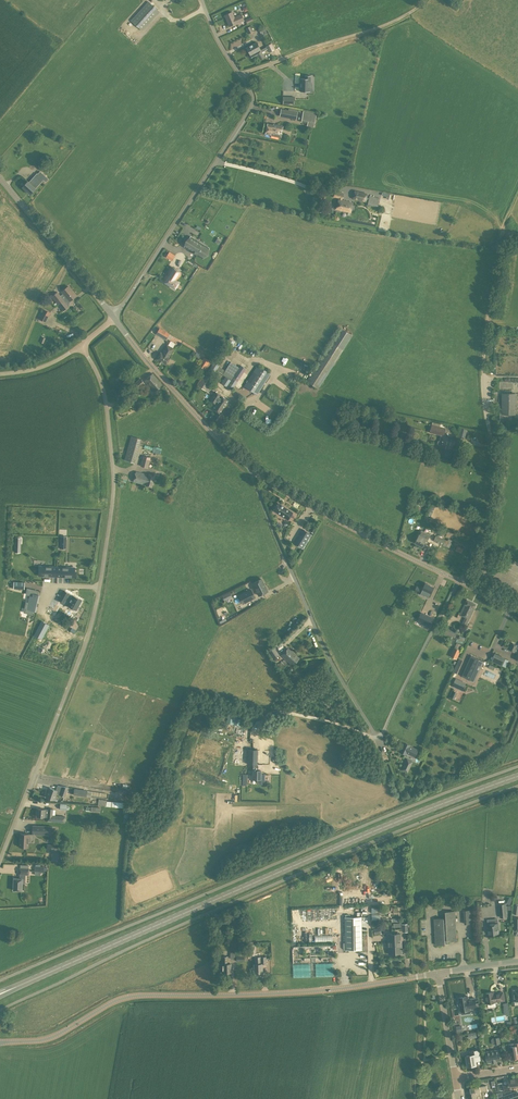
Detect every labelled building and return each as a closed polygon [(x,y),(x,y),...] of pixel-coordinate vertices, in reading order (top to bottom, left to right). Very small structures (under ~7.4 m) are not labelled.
[(149,1),(130,22),(141,31),(160,11),(149,1)] [(186,15),(182,8),(178,9),(178,8),(169,12),(172,17),(176,15),(178,19),(186,15)] [(224,15),(229,26),(236,23),(236,24),(244,21),(241,14),(234,17),(232,12),(224,15)] [(253,31),(251,26),(245,29),(248,34),(253,31)] [(246,48),(250,55),(260,50),(256,42),(246,48)] [(267,46),(268,49),(270,52),(275,50),(271,43),(266,46),(267,46)] [(267,46),(260,50),(250,55),(252,58),(255,56),(256,57),(258,56),(260,60),(265,57),(262,52),(268,49),(267,46)] [(300,91),(310,92),(310,91),(309,91),(310,82),(310,76),(311,76),(305,75),(305,76),(305,78),(300,78),(300,79),(300,83),(299,83),(300,83),(300,86),(299,86),(299,87),(300,87),(300,91)] [(281,109),(279,116),(296,120),(298,109),(288,107),(288,110),(281,109)] [(311,124),(313,113),(303,111),(301,122),(311,124)] [(274,124),(274,125),(268,123),(266,134),(272,135),(271,136),(281,137),(284,126),(274,124)] [(23,187),(30,194),(35,188),(40,182),(43,180),(46,182),(49,179),(40,171),(38,174),(37,173),(29,182),(28,181),(23,187)] [(365,202),(367,193),(355,190),(352,199),(365,202)] [(342,200),(344,193),(335,191),(334,196),(339,198),(337,209),(351,212),(353,203),(342,200)] [(375,199),(369,198),(367,205),(377,207),(379,198),(376,197),(375,199)] [(185,247),(202,257),(208,248),(199,243),(199,242),(196,241),(197,240),(196,240),(195,242),(190,239),(185,247)] [(168,257),(174,261),(177,256),(171,252),(168,257)] [(179,283),(176,281),(181,272),(172,267),(167,275),(166,275),(163,281),(175,289),(179,283)] [(52,296),(57,303),(72,291),(72,290),(71,291),(68,286),(62,291),(64,294),(61,296),(57,292),(52,296)] [(76,296),(72,291),(57,303),(63,311),(69,306),(66,303),(69,301),(70,301),(76,296)] [(45,322),(50,313),(44,310),(39,319),(45,322)] [(160,328),(157,334),(166,339),(170,334),(160,328)] [(340,328),(306,381),(318,389),(352,335),(340,328)] [(210,379),(235,342),(229,339),(198,385),(205,390),(211,380),(210,379)] [(162,353),(161,352),(157,359),(166,365),(170,358),(169,357),(174,349),(167,345),(162,353)] [(210,361),(204,357),(198,365),(204,369),(210,361)] [(230,380),(238,366),(231,362),(222,374),(225,377),(221,382),(232,389),(245,369),(240,365),(230,380)] [(244,386),(257,394),(270,373),(257,365),(244,386)] [(153,373),(144,381),(149,386),(150,386),(154,391),(162,384),(153,373)] [(133,385),(137,390),(144,383),(140,378),(133,385)] [(215,392),(210,400),(215,403),(212,408),(220,414),(229,401),(215,392)] [(502,415),(515,415),(515,410),(515,394),(502,394),(502,410),(502,415)] [(429,432),(443,436),(445,428),(431,424),(429,432)] [(141,439),(131,436),(124,460),(135,463),(141,439)] [(452,452),(451,451),(451,450),(452,450),(454,442),(447,440),(447,439),(443,438),(443,439),(442,439),(440,447),(449,449),(448,451),(443,450),(442,456),(450,458),(452,452)] [(151,457),(143,455),(140,466),(148,468),(151,457)] [(151,487),(154,476),(149,475),(136,471),(133,482),(146,485),(151,487)] [(278,503),(273,510),(288,519),(292,512),(283,506),(281,505),(278,503)] [(303,548),(311,534),(303,530),(295,544),(303,548)] [(423,546),(426,539),(428,540),(430,535),(422,531),(416,543),(423,546)] [(434,541),(446,546),(449,547),(452,540),(448,539),(448,540),(436,536),(434,541)] [(39,566),(39,567),(39,576),(56,576),(57,568),(57,567),(53,566),(45,566),(39,566)] [(57,567),(57,568),(56,576),(74,577),(74,568),(74,567),(69,567),(61,567),(57,567)] [(252,583),(259,595),(267,591),(261,578),(252,583)] [(433,587),(426,583),(423,589),(417,586),(415,591),(429,597),(430,593),(433,587)] [(25,609),(26,609),(25,612),(32,614),(33,610),(36,611),(39,595),(37,595),(38,591),(27,589),(26,594),(30,595),(28,603),(26,603),(25,609)] [(238,595),(243,604),(255,598),(251,589),(238,595)] [(82,600),(73,595),(65,591),(59,601),(64,603),(67,605),(67,606),(76,611),(82,600)] [(222,596),(224,600),(232,596),(230,592),(222,596)] [(476,604),(467,600),(465,604),(460,614),(465,617),(462,624),(466,626),(475,609),(474,608),(476,604)] [(434,618),(421,612),(417,621),(430,627),(434,618)] [(41,639),(49,625),(41,621),(34,635),(41,639)] [(444,640),(452,643),(455,637),(457,631),(445,626),(443,633),(445,634),(445,635),(446,636),(444,640)] [(517,656),(517,647),(517,646),(517,645),(512,643),(509,650),(514,652),(515,651),(517,652),(517,655),(517,656)] [(273,658),(279,654),(274,647),(268,651),(273,658)] [(288,647),(281,655),(292,665),(299,658),(288,647)] [(461,650),(454,647),(450,656),(457,659),(461,650)] [(492,661),(502,666),(505,659),(495,654),(492,661)] [(478,673),(479,672),(479,671),(480,669),(480,668),(480,667),(481,665),(481,664),(482,663),(483,662),(484,661),(471,655),(468,663),(469,663),(468,667),(467,666),(464,673),(470,675),(471,675),(473,675),(474,675),(475,675),(476,674),(478,673)] [(281,668),(287,662),(284,660),(278,665),(281,668)] [(452,686),(463,691),(466,683),(456,679),(452,686)] [(228,724),(240,725),(241,714),(228,713),(228,724)] [(406,744),(405,746),(403,745),(400,751),(405,754),(406,752),(414,756),(417,750),(409,746),(409,745),(406,744)] [(244,763),(244,764),(257,765),(258,765),(258,749),(239,749),(239,763),(244,763)] [(407,772),(410,765),(405,762),(402,770),(407,772)] [(253,765),(253,770),(253,775),(249,775),(249,779),(259,779),(259,783),(264,783),(264,774),(261,774),(261,771),(258,771),(258,766),(253,765)] [(58,799),(54,798),(56,793),(60,794),(60,795),(64,797),(68,787),(63,785),(63,786),(57,785),(56,789),(49,787),(46,797),(54,800),(57,801),(58,799)] [(74,788),(73,795),(86,797),(86,796),(106,799),(106,794),(87,791),(87,790),(74,788)] [(99,799),(98,806),(106,807),(128,808),(128,803),(107,801),(107,800),(99,799)] [(38,808),(37,816),(44,817),(47,817),(47,821),(64,822),(65,816),(53,816),(53,809),(48,808),(48,809),(45,809),(38,808)] [(52,826),(32,825),(32,834),(52,836),(52,826)] [(19,847),(28,847),(29,834),(20,834),(19,847)] [(51,861),(59,861),(60,845),(47,844),(47,852),(52,852),(51,861)] [(14,878),(13,890),(22,890),(22,879),(25,879),(25,874),(29,875),(29,868),(19,868),(19,874),(20,874),(20,878),(14,878)] [(500,917),(507,917),(506,903),(499,904),(500,917)] [(464,924),(472,924),(471,910),(463,910),(464,924)] [(445,918),(434,919),(436,945),(445,944),(445,943),(448,943),(447,941),(455,940),(454,911),(444,912),(445,918)] [(361,917),(345,917),(345,950),(362,950),(361,917)] [(498,923),(488,924),(489,934),(499,934),(498,923)] [(392,934),(388,934),(388,953),(396,953),(401,953),(400,933),(392,934)] [(231,973),(231,963),(229,963),(228,956),(222,956),(222,963),(218,964),(218,968),(222,969),(223,973),(227,973),(229,973),(230,973),(231,973)] [(254,973),(262,972),(262,964),(266,964),(266,958),(266,956),(254,957),(255,964),(254,964),(254,973)] [(494,993),(494,992),(485,993),(487,1003),(488,1003),(488,1008),(496,1007),(495,1002),(504,1000),(503,992),(494,993)] [(458,1002),(458,1005),(459,1006),(460,1005),(461,1011),(462,1014),(467,1014),(471,1013),(470,1012),(476,1011),(480,1011),(479,1003),(476,1004),(475,998),(468,999),(468,996),(459,997),(459,1001),(458,1002)] [(511,1059),(517,1058),(517,1043),(514,1043),(515,1046),(509,1047),(511,1059)] [(501,1060),(499,1049),(486,1052),(488,1062),(492,1062),(496,1061),(501,1060)] [(479,1050),(471,1051),(472,1055),(466,1056),(468,1066),(477,1064),(475,1058),(480,1057),(479,1050)] [(517,1086),(517,1078),(507,1079),(508,1085),(503,1086),(504,1091),(511,1090),(511,1087),(517,1086)] [(473,1098),(480,1098),(484,1098),(483,1092),(487,1091),(487,1085),(475,1087),(475,1086),(470,1087),(471,1092),(473,1098)]
